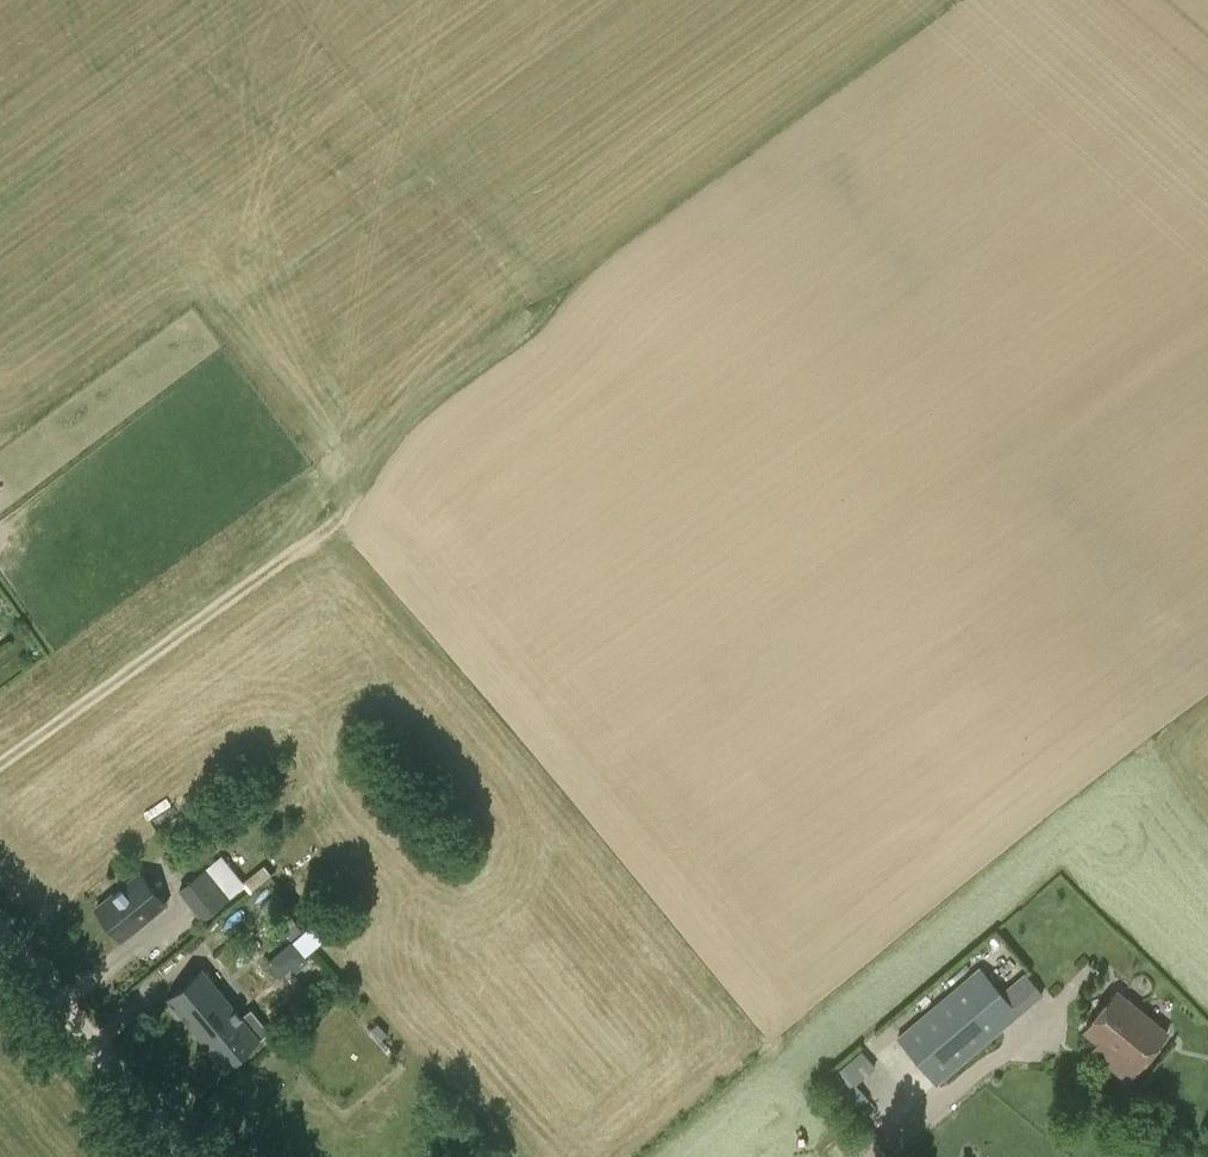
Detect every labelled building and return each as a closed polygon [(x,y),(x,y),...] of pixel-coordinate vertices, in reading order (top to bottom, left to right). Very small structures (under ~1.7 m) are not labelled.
[(179,889),(203,919),(230,897),(206,867),(179,889)] [(166,902),(141,872),(96,908),(121,939),(166,902)] [(1026,972),(1002,992),(980,967),(896,1038),(936,1086),(1020,1014),(1043,994),(1026,972)] [(251,1008),(242,1016),(202,968),(168,996),(226,1066),(269,1030),(251,1008)] [(1117,991),(1085,1031),(1120,1060),(1114,1068),(1129,1080),(1168,1032),(1117,991)] [(860,1074),(850,1063),(833,1077),(842,1088),(860,1074)]
